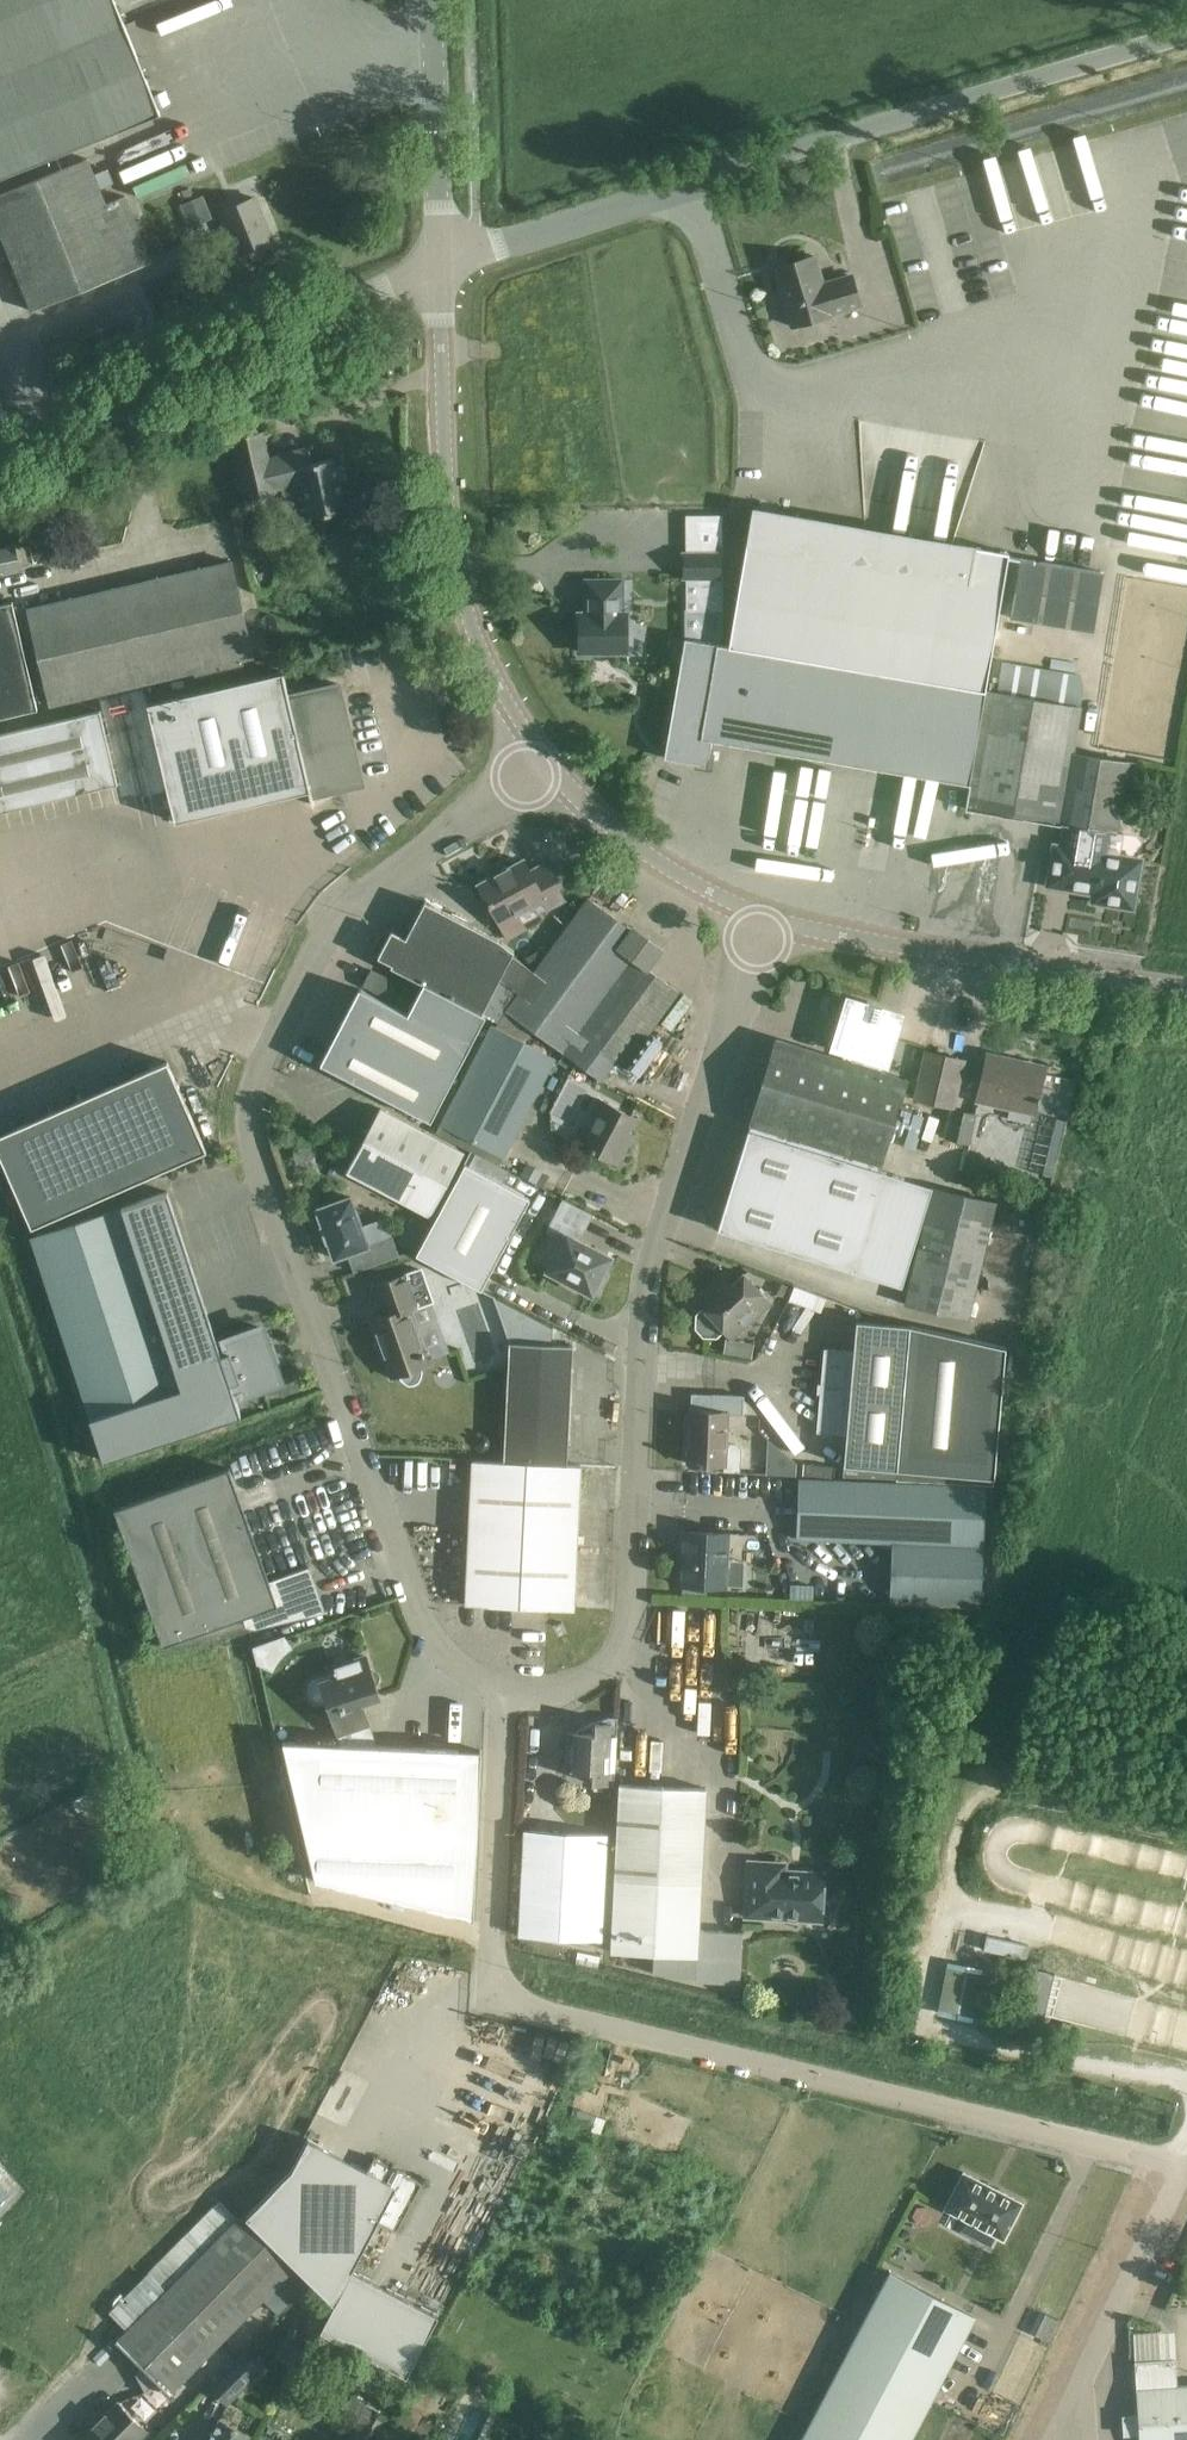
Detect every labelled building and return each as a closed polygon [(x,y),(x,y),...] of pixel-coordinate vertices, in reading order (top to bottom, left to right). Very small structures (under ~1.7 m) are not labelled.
[(159,113),(114,0),(0,0),(0,177),(159,113)] [(1065,203),(1045,148),(1031,153),(1051,208),(1065,203)] [(0,193),(0,234),(30,310),(151,261),(125,196),(106,203),(88,158),(0,193)] [(202,195),(180,204),(189,227),(211,219),(202,195)] [(254,196),(219,210),(237,255),(272,241),(254,196)] [(1182,205),(1176,235),(1186,237),(1186,206),(1182,205)] [(814,254),(773,266),(791,326),(860,306),(850,273),(822,282),(814,254)] [(1114,543),(1186,554),(1186,399),(1161,395),(1164,371),(1141,367),(1114,543)] [(345,509),(335,459),(313,463),(310,449),(268,458),(262,430),(233,436),(246,498),(278,491),(277,488),(304,482),(311,517),(345,509)] [(985,690),(1008,553),(784,515),(784,514),(752,509),(729,646),(985,690)] [(0,549),(0,577),(21,573),(15,546),(0,549)] [(721,552),(682,552),(682,580),(695,580),(695,603),(705,613),(723,613),(723,578),(721,578),(721,552)] [(1019,558),(1009,617),(1093,631),(1102,572),(1019,558)] [(253,657),(231,561),(29,608),(52,704),(195,670),(196,675),(244,664),(242,659),(253,657)] [(578,610),(578,650),(578,653),(627,652),(626,611),(622,612),(622,579),(585,579),(586,610),(578,610)] [(46,711),(18,602),(0,607),(0,723),(46,711)] [(969,784),(985,690),(729,646),(684,638),(668,733),(664,757),(698,763),(709,755),(711,740),(969,784)] [(1140,763),(1127,761),(1129,747),(1108,744),(1106,757),(1074,751),(1081,706),(1079,706),(1082,688),(1080,675),(1001,662),(996,692),(985,690),(969,784),(965,807),(1065,823),(1061,844),(1054,843),(1048,883),(1094,891),(1093,899),(1133,906),(1141,857),(1106,851),(1110,830),(1117,831),(1123,793),(1134,795),(1140,763)] [(147,704),(154,734),(174,817),(353,774),(333,691),(288,702),(281,672),(147,704)] [(117,783),(100,710),(0,734),(0,811),(117,783)] [(527,930),(518,913),(544,899),(549,907),(564,899),(544,863),(529,871),(523,860),(479,884),(509,939),(527,930)] [(588,896),(534,971),(506,1009),(602,1079),(615,1060),(624,1066),(679,991),(648,969),(661,950),(588,896)] [(506,1009),(534,971),(512,955),(515,951),(497,938),(424,901),(405,937),(391,930),(377,956),(391,964),(390,966),(423,983),(427,985),(485,1015),(497,1021),(506,1009)] [(389,998),(397,983),(371,969),(363,984),(389,998)] [(485,1015),(427,985),(423,983),(407,1013),(359,988),(320,1063),(430,1120),(485,1015)] [(905,1080),(880,1072),(883,1062),(884,1062),(898,1017),(848,1001),(834,1047),(845,1050),(842,1060),(777,1039),(749,1129),(877,1169),(905,1080)] [(492,1025),(470,1066),(441,1123),(504,1156),(555,1058),(492,1025)] [(912,1101),(952,1110),(954,1111),(966,1059),(924,1049),(912,1101)] [(1033,1113),(1042,1074),(1009,1066),(1010,1060),(987,1054),(977,1101),(1033,1113)] [(0,1134),(0,1155),(31,1226),(205,1149),(166,1060),(0,1134)] [(629,1130),(635,1118),(600,1099),(592,1113),(599,1117),(584,1145),(618,1162),(634,1133),(629,1130)] [(380,1107),(347,1171),(429,1215),(463,1151),(380,1107)] [(976,1116),(954,1111),(952,1110),(945,1138),(969,1144),(976,1116)] [(857,1273),(888,1173),(877,1169),(749,1129),(717,1229),(857,1273)] [(464,1163),(416,1254),(480,1288),(529,1198),(464,1163)] [(90,1417),(90,1418),(89,1418),(103,1460),(239,1415),(232,1392),(240,1389),(242,1393),(279,1381),(273,1363),(277,1361),(272,1344),(267,1346),(261,1327),(224,1340),(226,1347),(219,1349),(167,1190),(121,1205),(121,1206),(180,1388),(90,1417)] [(351,1196),(317,1208),(323,1226),(322,1226),(327,1239),(328,1239),(334,1257),(368,1245),(351,1196)] [(79,1219),(109,1208),(105,1198),(76,1209),(79,1219)] [(569,1226),(547,1268),(559,1275),(557,1279),(578,1290),(580,1286),(592,1292),(594,1289),(597,1290),(605,1275),(602,1273),(611,1256),(577,1238),(580,1232),(582,1232),(592,1212),(564,1198),(554,1218),(569,1226)] [(30,1236),(90,1417),(180,1388),(121,1206),(30,1236)] [(421,1374),(421,1369),(421,1366),(428,1364),(427,1360),(449,1352),(431,1302),(434,1301),(422,1265),(403,1271),(404,1274),(374,1284),(385,1314),(371,1319),(391,1377),(399,1374),(401,1377),(405,1381),(409,1383),(414,1382),(418,1380),(420,1377),(421,1374)] [(702,1306),(695,1313),(694,1327),(702,1336),(716,1336),(724,1329),(731,1337),(770,1302),(743,1272),(730,1284),(722,1274),(695,1298),(702,1306)] [(507,1310),(506,1338),(555,1339),(556,1311),(507,1310)] [(993,1486),(1005,1347),(909,1324),(855,1320),(853,1350),(823,1347),(816,1431),(846,1434),(842,1476),(896,1478),(896,1480),(993,1486)] [(509,1342),(503,1461),(566,1464),(572,1345),(509,1342)] [(727,1442),(728,1412),(759,1414),(753,1406),(743,1400),(743,1395),(712,1393),(712,1410),(689,1409),(686,1463),(723,1465),(723,1471),(740,1472),(741,1449),(735,1443),(727,1442)] [(471,1459),(465,1603),(574,1608),(580,1464),(566,1464),(503,1461),(471,1459)] [(308,1565),(269,1582),(228,1468),(114,1509),(162,1645),(244,1616),(247,1625),(254,1627),(320,1603),(308,1568),(309,1568),(308,1565)] [(981,1606),(986,1485),(798,1478),(796,1538),(892,1542),(889,1602),(981,1606)] [(726,1587),(728,1532),(683,1530),(681,1585),(726,1587)] [(291,1635),(256,1643),(261,1663),(295,1655),(291,1635)] [(322,1702),(327,1701),(342,1745),(375,1746),(360,1699),(368,1697),(369,1699),(378,1696),(365,1655),(328,1667),(330,1674),(314,1679),(312,1681),(310,1683),(308,1684),(307,1687),(307,1691),(307,1692),(307,1694),(309,1697),(310,1699),(313,1701),(314,1702),(316,1702),(318,1703),(320,1703),(322,1702)] [(567,1732),(565,1769),(576,1769),(576,1774),(593,1783),(614,1784),(618,1717),(610,1717),(578,1727),(577,1732),(567,1732)] [(342,1745),(283,1742),(315,1882),(474,1919),(481,1750),(375,1746),(342,1745)] [(739,1983),(741,1932),(699,1930),(707,1787),(617,1782),(612,1879),(608,1951),(652,1953),(651,1974),(697,1976),(697,1981),(739,1983)] [(522,1828),(517,1934),(602,1939),(608,1832),(522,1828)] [(749,1860),(745,1915),(820,1919),(823,1872),(805,1871),(805,1876),(786,1875),(787,1863),(749,1860)] [(1111,2018),(1113,1982),(1057,1980),(1055,2015),(1111,2018)] [(367,2170),(308,2139),(291,2170),(245,2216),(334,2304),(320,2330),(406,2375),(438,2315),(352,2270),(377,2221),(397,2231),(422,2182),(405,2173),(406,2172),(399,2168),(392,2165),(391,2166),(374,2157),(367,2170)] [(963,2172),(944,2208),(1003,2239),(1022,2202),(963,2172)] [(9,2194),(0,2185),(0,2202),(9,2194)] [(129,2328),(238,2218),(224,2205),(116,2314),(129,2328)] [(239,2218),(238,2218),(129,2328),(120,2337),(147,2364),(140,2371),(149,2383),(145,2387),(146,2388),(158,2375),(172,2389),(281,2279),(296,2293),(304,2284),(290,2270),(291,2270),(239,2218)] [(890,2270),(800,2439),(909,2439),(975,2315),(890,2270)] [(1046,2340),(1057,2318),(1044,2312),(1033,2333),(1046,2340)] [(313,2332),(295,2322),(286,2339),(304,2348),(313,2332)] [(242,2352),(209,2386),(227,2404),(261,2370),(242,2352)] [(1159,2361),(1134,2363),(1137,2414),(1126,2415),(1122,2420),(1123,2429),(1127,2433),(1138,2433),(1138,2439),(1186,2439),(1186,2384),(1160,2386),(1159,2361)] [(392,2420),(350,2396),(335,2422),(350,2431),(344,2439),(381,2439),(392,2420)] [(145,2428),(116,2399),(79,2437),(82,2439),(134,2439),(145,2428)] [(208,2439),(245,2439),(249,2432),(220,2417),(208,2439)]
